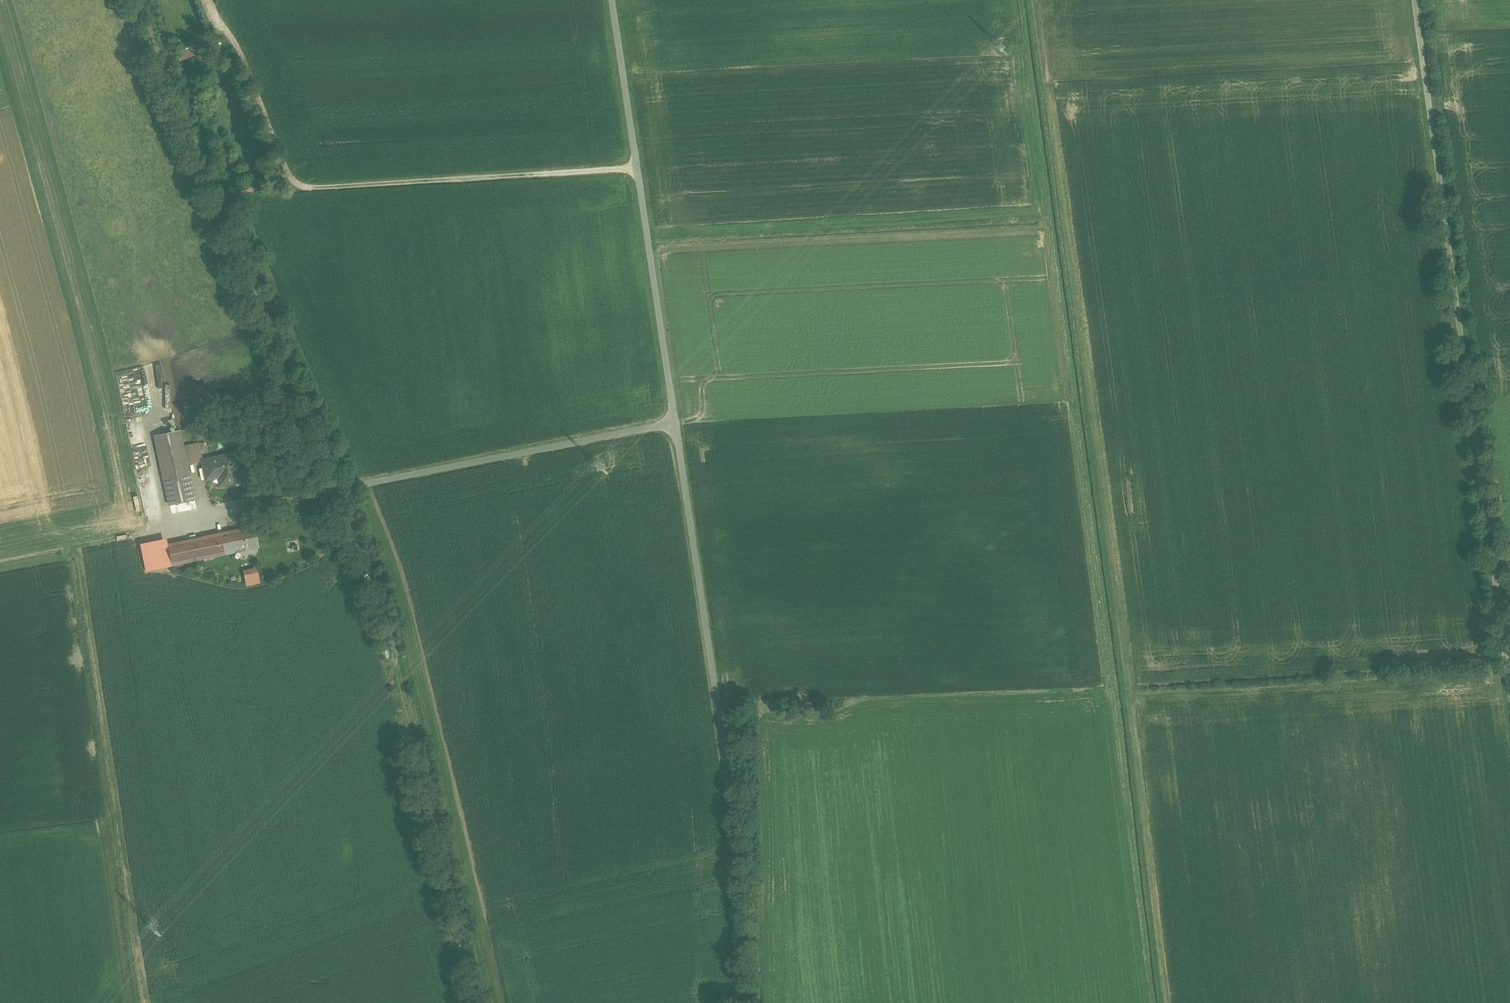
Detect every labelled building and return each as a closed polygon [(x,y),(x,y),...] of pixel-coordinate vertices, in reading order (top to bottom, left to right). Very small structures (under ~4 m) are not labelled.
[(180,430),(155,436),(170,505),(195,500),(180,430)] [(234,453),(202,460),(206,479),(223,476),(225,484),(240,481),(234,453)] [(254,527),(168,545),(172,565),(258,547),(254,527)] [(251,567),(252,584),(264,583),(263,566),(251,567)]
